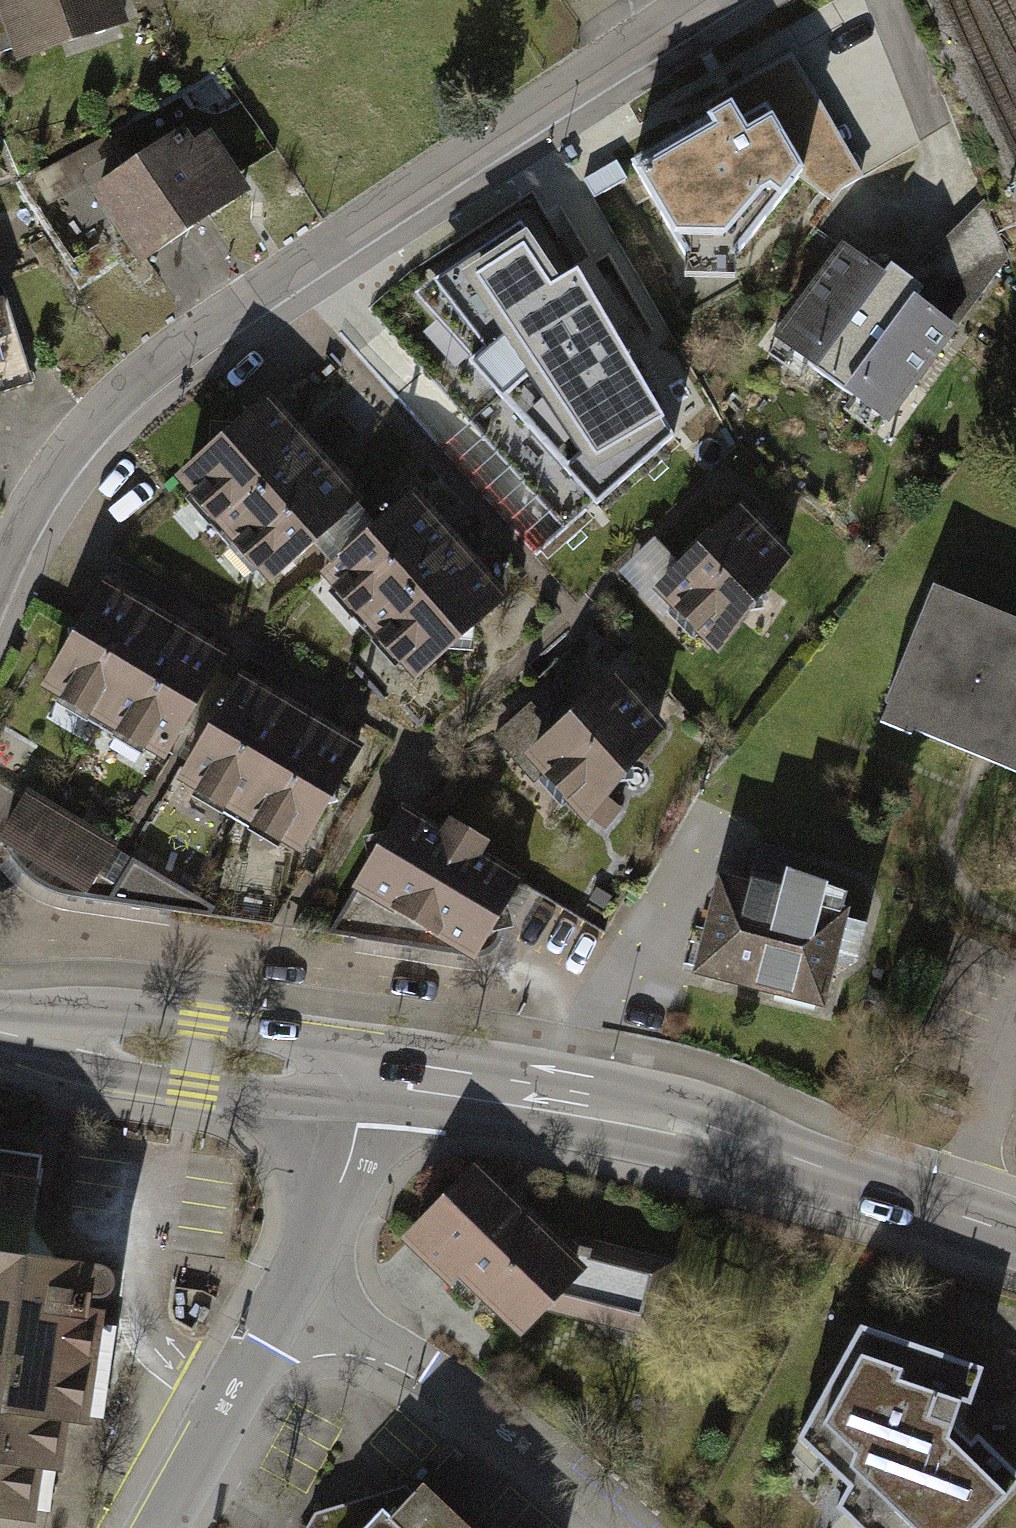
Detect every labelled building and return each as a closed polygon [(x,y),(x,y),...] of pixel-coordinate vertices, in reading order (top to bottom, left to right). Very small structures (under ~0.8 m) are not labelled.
[(121,18),(115,0),(0,0),(0,55),(121,18)] [(704,104),(711,118),(756,92),(801,172),(796,179),(832,204),(839,191),(863,177),(791,54),(704,104)] [(711,118),(628,166),(681,259),(711,243),(736,256),(796,179),(801,172),(756,92),(711,118)] [(86,199),(138,273),(246,196),(204,137),(192,145),(182,132),(86,199)] [(47,198),(126,166),(114,138),(36,170),(47,198)] [(906,278),(961,318),(1008,259),(983,202),(906,278)] [(595,509),(673,440),(576,272),(556,283),(521,224),(431,284),(462,323),(450,332),(472,361),(468,365),(595,509)] [(842,251),(778,339),(887,418),(961,318),(906,278),(891,267),(882,279),(842,251)] [(35,382),(15,312),(4,315),(0,303),(0,392),(35,382)] [(260,403),(175,480),(267,582),(353,506),(260,403)] [(410,497),(321,575),(412,677),(501,598),(410,497)] [(797,565),(746,509),(688,562),(665,537),(625,573),(714,667),(797,565)] [(101,587),(40,690),(159,761),(220,658),(101,587)] [(931,594),(881,728),(1015,778),(1015,626),(931,594)] [(355,751),(239,680),(178,780),(294,851),(355,751)] [(659,729),(615,681),(528,759),(584,823),(659,729)] [(523,755),(558,714),(540,699),(505,740),(523,755)] [(24,792),(0,779),(0,836),(24,792)] [(27,796),(0,842),(0,843),(9,849),(4,856),(13,868),(22,878),(35,888),(49,894),(62,899),(79,901),(113,846),(27,796)] [(439,840),(400,817),(327,936),(468,959),(480,959),(490,955),(497,949),(501,941),(503,931),(501,921),(522,888),(476,860),(482,848),(447,828),(439,840)] [(213,909),(132,861),(105,904),(207,918),(213,909)] [(833,1014),(861,910),(722,872),(693,975),(833,1014)] [(519,1325),(541,1304),(652,1331),(667,1265),(556,1236),(550,1242),(473,1169),(416,1225),(519,1325)] [(35,1486),(57,1488),(61,1436),(84,1439),(106,1287),(21,1274),(33,1187),(0,1182),(0,1527),(29,1527),(35,1486)] [(827,1460),(897,1527),(1015,1527),(1015,1516),(957,1471),(974,1430),(868,1379),(827,1460)] [(424,1487),(407,1506),(392,1492),(320,1516),(312,1527),(468,1527),(424,1487)]
